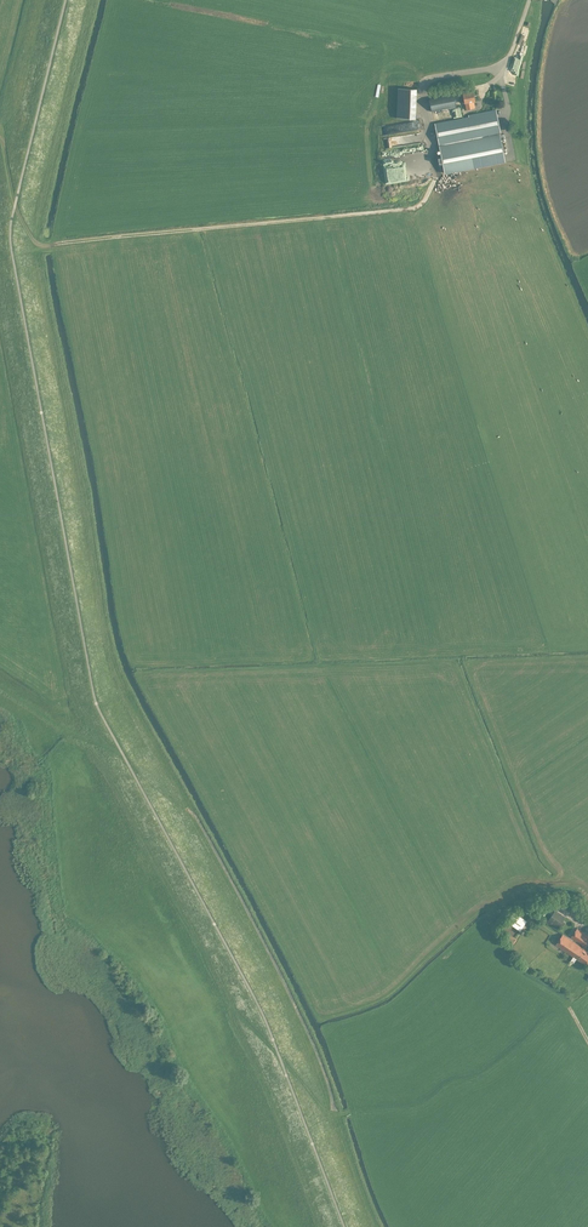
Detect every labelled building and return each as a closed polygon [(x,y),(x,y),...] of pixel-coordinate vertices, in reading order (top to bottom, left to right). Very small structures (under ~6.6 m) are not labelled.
[(535,18),(538,5),(533,4),(530,17),(535,18)] [(524,70),(520,70),(519,74),(517,73),(515,82),(521,83),(524,70)] [(397,117),(415,118),(416,87),(398,87),(397,117)] [(462,92),(463,96),(461,96),(460,98),(460,101),(462,102),(464,102),(465,108),(474,107),(473,100),(474,99),(472,90),(462,92)] [(431,111),(456,106),(453,93),(428,98),(431,111)] [(504,160),(500,137),(501,137),(495,109),(468,114),(468,116),(434,122),(444,172),(504,160)] [(556,928),(564,916),(554,909),(546,922),(556,928)] [(527,919),(514,911),(507,921),(520,930),(527,919)] [(581,944),(587,935),(577,927),(571,936),(581,944)] [(563,933),(556,944),(573,955),(577,950),(578,950),(581,946),(582,944),(581,945),(563,933)] [(573,955),(570,960),(573,962),(576,957),(586,964),(587,960),(587,950),(584,948),(587,942),(587,935),(581,944),(582,944),(581,946),(578,950),(577,950),(573,955)]
